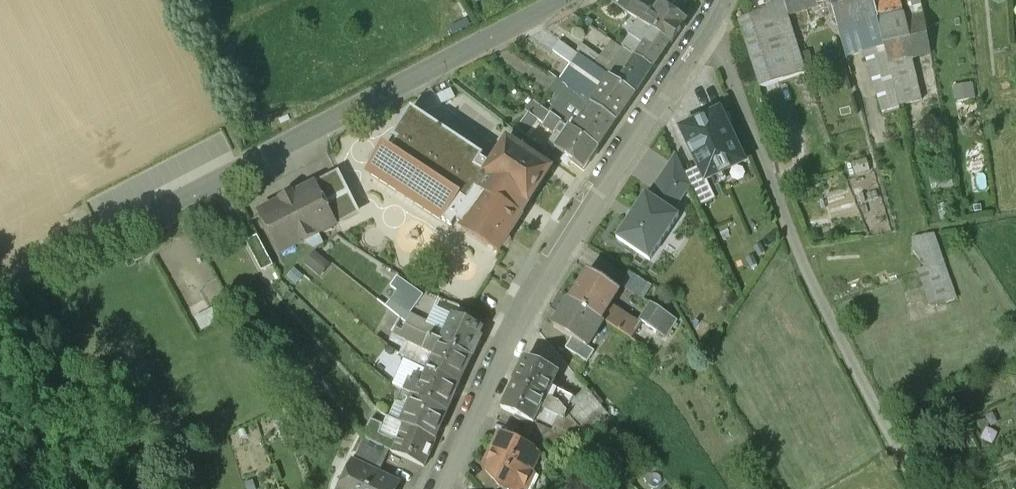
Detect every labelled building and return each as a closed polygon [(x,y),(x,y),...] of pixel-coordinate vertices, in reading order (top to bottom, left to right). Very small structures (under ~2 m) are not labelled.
[(662,4),(657,12),(650,11),(633,0),(610,0),(641,23),(670,44),(671,44),(681,29),(680,29),(686,21),(662,4)] [(762,0),(747,0),(753,14),(765,8),(764,4),(762,0)] [(764,4),(765,8),(783,2),(787,15),(817,6),(815,0),(773,0),(764,4)] [(830,2),(838,30),(856,23),(849,0),(830,0),(830,2)] [(856,23),(838,30),(846,59),(883,43),(880,30),(876,17),(872,0),(849,0),(856,23)] [(876,17),(895,14),(898,7),(896,0),(872,0),(876,17)] [(783,2),(765,8),(769,20),(787,15),(783,2)] [(753,14),(737,21),(757,88),(786,79),(769,20),(765,8),(753,14)] [(924,20),(880,30),(883,43),(888,62),(931,53),(924,20)] [(640,49),(635,56),(653,69),(670,44),(641,23),(635,32),(646,39),(640,49)] [(577,54),(559,41),(552,51),(570,64),(577,54)] [(640,49),(632,44),(627,51),(635,56),(640,49)] [(627,51),(621,60),(629,65),(635,56),(627,51)] [(623,75),(618,82),(636,95),(653,69),(635,56),(629,65),(623,75)] [(594,66),(581,57),(576,65),(588,74),(594,66)] [(623,75),(611,67),(606,74),(611,77),(618,82),(623,75)] [(599,94),(592,105),(616,123),(636,95),(618,82),(611,77),(599,94)] [(978,81),(958,84),(960,101),(981,97),(978,81)] [(599,94),(582,82),(575,93),(583,99),(592,105),(599,94)] [(592,105),(583,99),(576,110),(584,116),(592,105)] [(616,123),(592,105),(584,116),(574,131),(598,149),(616,123)] [(721,107),(680,125),(705,181),(746,163),(721,107)] [(482,160),(485,156),(411,109),(393,138),(397,140),(391,150),(385,146),(369,172),(442,219),(452,226),(456,220),(464,225),(463,228),(497,250),(513,225),(516,227),(522,217),(519,215),(549,168),(507,141),(486,174),(484,173),(489,165),(482,160)] [(572,118),(560,109),(554,117),(568,127),(573,121),(572,118)] [(554,117),(547,111),(539,122),(554,133),(556,131),(563,136),(569,128),(568,127),(554,117)] [(574,131),(569,128),(563,136),(554,148),(563,155),(560,159),(569,165),(572,161),(584,170),(598,149),(574,131)] [(676,154),(648,196),(673,212),(690,186),(676,154)] [(295,194),(293,190),(286,194),(279,197),(281,201),(260,211),(262,215),(280,252),(300,242),(301,243),(315,236),(314,235),(335,224),(335,223),(357,211),(338,174),(327,180),(316,185),(315,184),(305,189),(295,194)] [(646,194),(616,238),(649,260),(679,216),(673,212),(648,196),(646,194)] [(960,299),(941,231),(918,237),(926,267),(925,267),(935,306),(960,299)] [(272,264),(257,235),(245,241),(261,271),(272,264)] [(619,289),(587,272),(569,300),(600,320),(608,307),(619,289)] [(392,282),(382,298),(389,303),(400,287),(392,282)] [(600,320),(569,300),(552,326),(571,338),(587,349),(588,348),(604,322),(600,320)] [(639,327),(608,307),(600,320),(604,322),(645,349),(656,332),(665,338),(674,323),(665,317),(667,315),(652,305),(640,323),(641,324),(639,327)] [(485,329),(454,314),(443,336),(438,333),(435,327),(424,321),(419,331),(440,341),(472,357),(485,329)] [(424,321),(410,315),(405,325),(419,331),(424,321)] [(419,331),(405,325),(403,329),(397,326),(394,334),(434,354),(440,341),(419,331)] [(587,349),(571,338),(564,349),(588,364),(595,352),(588,348),(587,349)] [(472,357),(440,341),(434,354),(427,368),(429,369),(459,384),(472,357)] [(525,359),(514,382),(546,398),(557,374),(525,359)] [(459,384),(429,369),(421,385),(410,380),(405,391),(447,411),(459,384)] [(514,382),(503,406),(535,421),(546,398),(514,382)] [(405,391),(403,390),(397,401),(409,407),(402,423),(404,424),(435,439),(447,411),(405,391)] [(382,423),(370,417),(360,437),(364,439),(373,442),(382,423)] [(435,439),(404,424),(391,451),(423,466),(435,439)] [(541,441),(515,428),(510,439),(534,451),(537,454),(545,446),(541,441)] [(501,435),(485,470),(500,487),(504,488),(526,488),(532,475),(530,472),(538,455),(537,454),(534,451),(510,439),(501,435)] [(373,442),(364,439),(353,462),(359,465),(378,473),(389,450),(373,442)] [(359,465),(348,488),(395,488),(398,483),(378,473),(359,465)] [(485,470),(475,478),(486,488),(497,488),(500,487),(485,470)]
